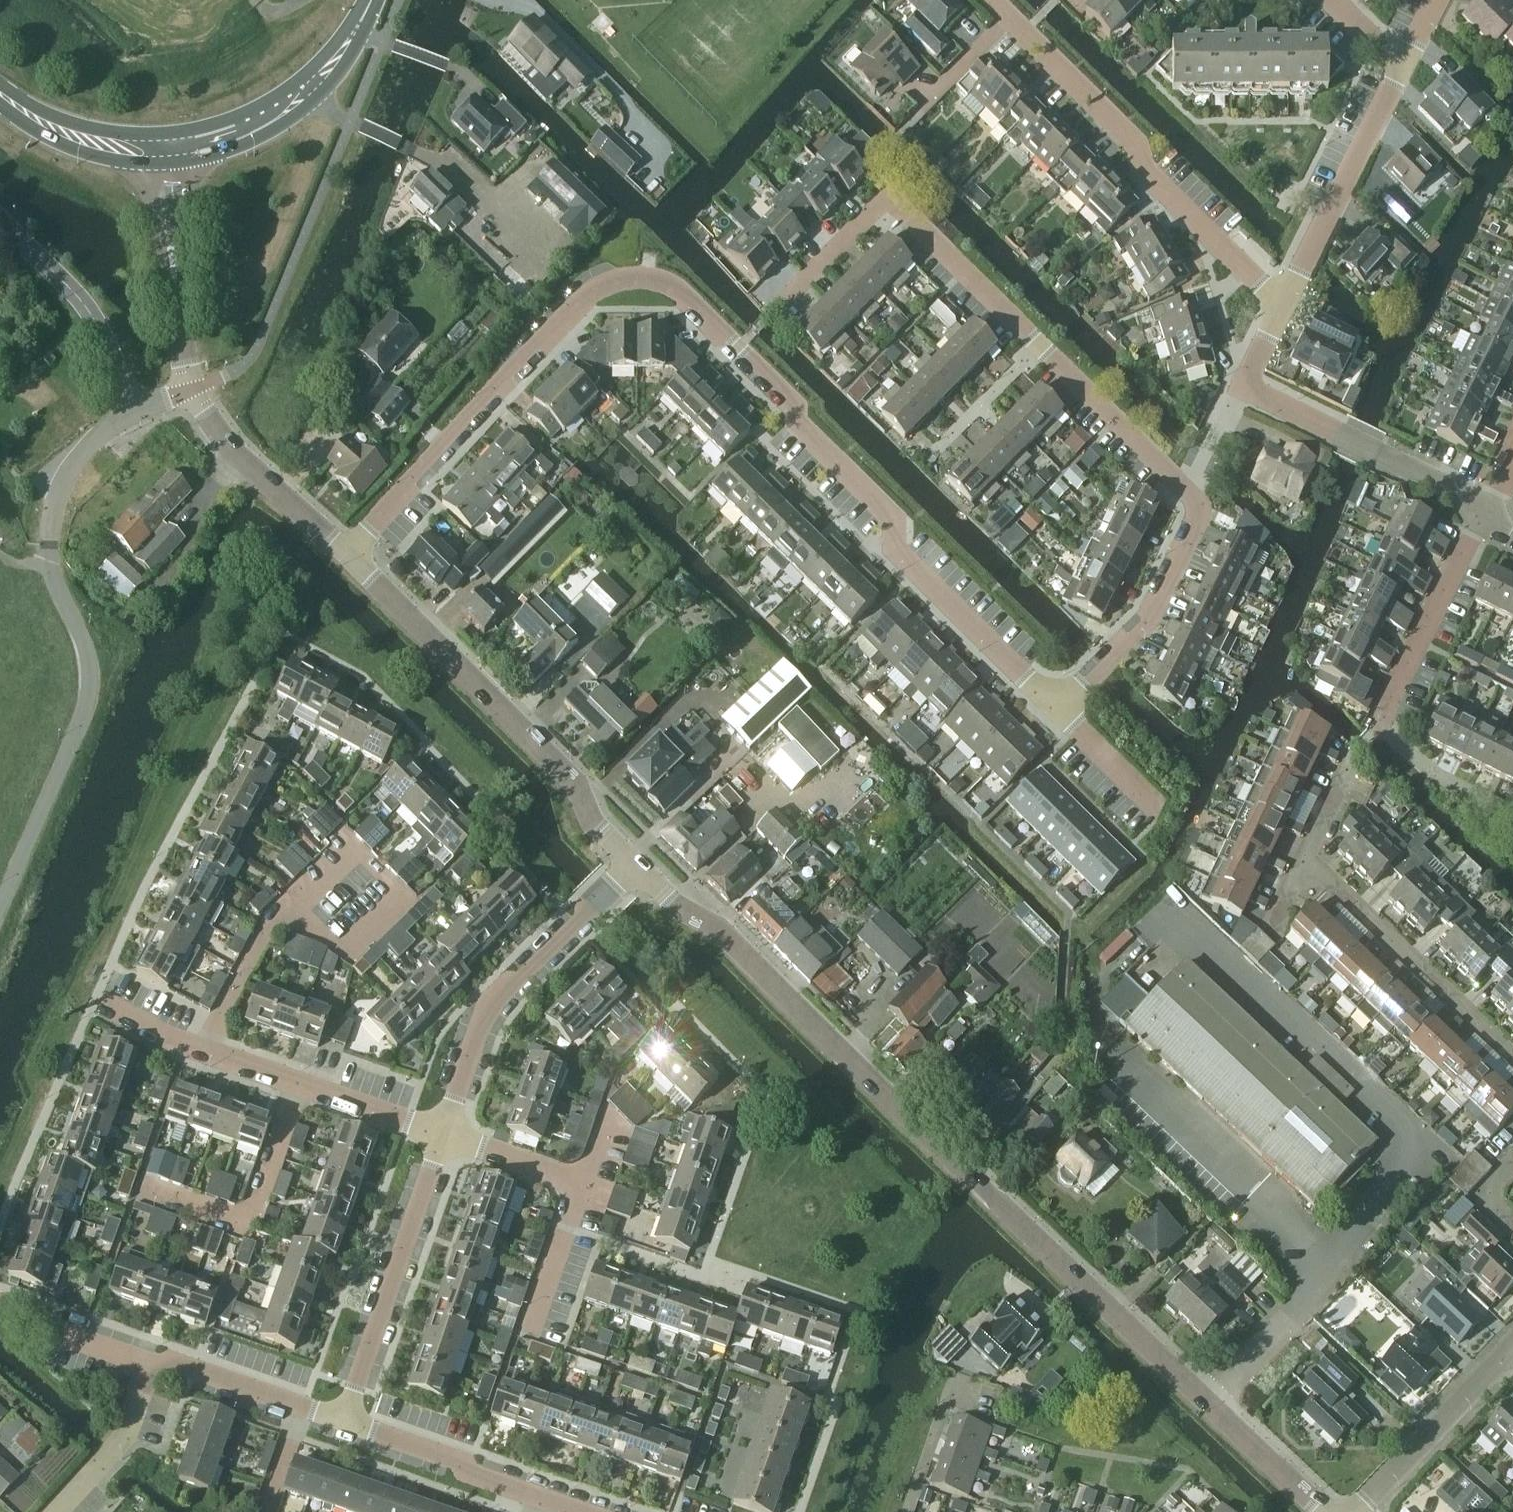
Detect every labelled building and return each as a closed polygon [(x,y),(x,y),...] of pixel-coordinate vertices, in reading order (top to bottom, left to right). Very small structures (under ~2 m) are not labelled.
[(919,13),(905,27),(937,58),(949,46),(936,33),(938,31),(939,32),(963,8),(954,0),(906,0),(919,13)] [(1125,21),(1104,0),(1097,0),(1085,13),(1110,37),(1125,21)] [(1141,6),(1135,0),(1104,0),(1125,21),(1141,6)] [(1141,6),(1149,13),(1155,7),(1147,0),(1135,0),(1141,6)] [(1198,2),(1204,8),(1213,0),(1200,0),(1198,2)] [(1463,18),(1493,48),(1503,38),(1512,47),(1512,7),(1503,16),(1487,0),(1482,0),(1463,18)] [(1198,2),(1189,11),(1195,17),(1204,8),(1198,2)] [(604,34),(614,24),(607,17),(596,27),(604,34)] [(546,79),(569,56),(533,20),(510,43),(546,79)] [(1168,33),(1174,39),(1183,30),(1177,24),(1168,33)] [(1172,52),(1155,69),(1173,86),(1173,93),(1179,93),(1312,92),(1321,92),(1327,92),(1327,85),(1344,68),(1327,51),(1327,45),(1320,45),(1255,45),(1255,38),(1255,30),(1251,26),(1248,26),(1244,30),(1244,39),(1244,45),(1179,45),(1172,46),(1172,52)] [(1165,48),(1174,39),(1168,33),(1159,42),(1165,48)] [(919,69),(884,34),(851,68),(880,97),(896,80),(902,86),(919,69)] [(1143,70),(1152,61),(1146,55),(1137,64),(1143,70)] [(986,108),(1013,81),(997,66),(988,57),(957,88),(967,98),(971,94),(986,108)] [(1424,97),(1427,100),(1418,109),(1443,134),(1453,124),(1449,120),(1455,115),(1470,130),(1483,117),(1485,119),(1490,120),(1492,118),(1493,112),(1490,110),(1493,108),(1461,75),(1448,87),(1441,80),(1424,97)] [(1007,137),(1037,106),(1028,97),(1029,97),(1013,81),(986,108),(1001,123),(997,127),(1007,137)] [(592,120),(601,111),(612,101),(594,82),(573,102),(592,120)] [(808,101),(814,107),(823,98),(819,94),(814,95),(808,101)] [(492,113),(476,98),(463,111),(458,110),(454,114),(455,120),(452,122),(484,153),(507,130),(514,137),(527,125),(503,102),(492,113)] [(1035,157),(1062,130),(1047,115),(1037,106),(1007,137),(1016,147),(1021,143),(1035,157)] [(627,176),(641,161),(606,129),(592,143),(627,176)] [(1052,190),(1087,155),(1078,146),(1062,130),(1035,157),(1050,172),(1046,176),(1053,183),(1049,187),(1052,190)] [(835,142),(807,170),(811,174),(812,174),(830,191),(839,183),(843,186),(849,193),(868,174),(859,166),(866,158),(842,134),(835,142)] [(1413,195),(1433,175),(1431,173),(1441,163),(1416,138),(1405,149),(1407,151),(1388,170),(1413,195)] [(1085,206),(1112,179),(1096,164),(1087,155),(1052,190),(1055,193),(1059,189),(1066,196),(1070,192),(1085,206)] [(606,211),(554,161),(537,179),(570,211),(559,223),(577,240),(606,211)] [(441,233),(455,218),(444,207),(454,196),(430,172),(411,191),(435,215),(429,221),(441,233)] [(790,187),(781,196),(803,218),(807,222),(816,214),(822,220),(841,201),(834,195),(830,191),(812,174),(811,174),(794,191),(790,187)] [(1112,179),(1085,206),(1100,221),(1096,225),(1106,235),(1137,204),(1127,195),(1127,194),(1112,179)] [(759,227),(777,245),(776,246),(781,250),(787,256),(805,237),(799,231),(795,227),(803,218),(781,196),(772,206),(776,210),(759,227)] [(463,217),(450,230),(474,252),(486,239),(463,217)] [(1136,268),(1169,248),(1158,229),(1151,218),(1113,241),(1121,253),(1126,250),(1136,268)] [(755,223),(727,251),(760,283),(778,264),(772,258),(768,254),(776,246),(777,245),(759,227),(755,223)] [(707,247),(714,241),(706,231),(699,237),(707,247)] [(1385,247),(1369,231),(1358,243),(1360,244),(1342,263),(1364,283),(1386,260),(1400,273),(1414,257),(1393,237),(1385,247)] [(871,254),(904,285),(910,279),(902,271),(912,262),(888,239),(875,252),(874,251),(871,254)] [(1169,248),(1136,268),(1147,286),(1142,289),(1149,301),(1187,278),(1180,267),(1169,248)] [(897,292),(904,285),(871,254),(868,257),(869,258),(857,270),(881,293),(890,284),(897,292)] [(522,305),(536,291),(508,263),(494,278),(522,305)] [(872,302),(881,293),(857,270),(845,282),(844,281),(841,284),(873,316),(880,310),(872,302)] [(1489,301),(1500,306),(1512,312),(1512,290),(1509,288),(1497,283),(1489,301)] [(867,322),(873,316),(841,284),(838,287),(839,288),(827,301),(850,324),(859,315),(867,322)] [(1166,342),(1203,331),(1197,310),(1193,297),(1151,310),(1155,324),(1161,322),(1166,342)] [(842,333),(850,324),(827,301),(815,313),(814,312),(810,315),(843,347),(849,340),(842,333)] [(938,302),(929,311),(936,318),(945,309),(938,302)] [(1491,324),(1512,335),(1512,312),(1500,306),(1491,324)] [(836,353),(837,352),(843,347),(810,315),(807,318),(808,319),(796,332),(819,355),(829,346),(836,353)] [(906,325),(897,316),(885,329),(894,337),(906,325)] [(930,322),(924,316),(914,326),(920,332),(930,322)] [(1356,338),(1337,328),(1338,326),(1318,316),(1309,334),(1307,333),(1293,362),(1337,384),(1351,355),(1349,354),(1356,338)] [(384,375),(416,339),(391,317),(360,352),(384,375)] [(950,331),(982,363),(985,360),(984,359),(997,346),(973,323),(964,332),(956,325),(950,331)] [(1482,343),(1512,358),(1512,335),(1491,324),(1482,343)] [(598,337),(575,360),(581,366),(593,378),(594,377),(603,386),(606,384),(605,374),(601,370),(602,369),(610,369),(637,369),(636,331),(635,331),(635,330),(633,327),(624,327),(622,330),(622,332),(609,332),(609,341),(602,341),(598,337)] [(637,331),(636,331),(637,369),(664,369),(671,368),(678,376),(668,386),(671,388),(695,364),(698,362),(673,337),(669,341),(664,341),(663,331),(651,331),(651,329),(649,327),(639,327),(637,330),(637,331)] [(979,366),(982,363),(950,331),(943,338),(951,345),(942,354),(966,377),(978,365),(979,366)] [(1203,331),(1166,342),(1172,362),(1167,364),(1171,377),(1213,365),(1209,352),(1203,331)] [(1465,357),(1504,376),(1511,362),(1512,363),(1512,358),(1482,343),(1474,339),(1465,357)] [(901,357),(892,348),(883,357),(892,366),(901,357)] [(954,390),(966,377),(942,354),(933,363),(926,355),(919,362),(952,394),(955,391),(954,390)] [(51,367),(57,361),(51,355),(45,361),(51,367)] [(1461,355),(1452,373),(1495,394),(1497,390),(1504,376),(1465,357),(1461,355)] [(882,358),(871,370),(878,377),(890,366),(882,358)] [(949,397),(952,394),(919,362),(913,368),(921,376),(912,385),(935,408),(948,396),(949,397)] [(671,388),(663,397),(678,412),(716,374),(709,367),(704,372),(695,364),(671,388)] [(567,368),(550,385),(580,415),(597,398),(594,395),(603,386),(594,377),(593,378),(581,366),(573,374),(567,368)] [(1452,373),(1443,391),(1486,413),(1493,398),(1502,403),(1506,395),(1497,390),(1495,394),(1452,373)] [(716,374),(678,412),(694,427),(719,402),(710,394),(723,381),(716,374)] [(848,393),(859,403),(877,385),(867,375),(848,393)] [(371,409),(390,388),(380,379),(360,400),(371,409)] [(935,408),(912,385),(903,394),(888,379),(882,386),(889,393),(921,424),(924,421),(923,420),(935,408)] [(539,408),(530,417),(552,438),(561,430),(564,432),(580,415),(550,385),(533,403),(539,408)] [(1023,403),(1055,435),(1061,429),(1054,421),(1063,412),(1039,388),(1027,401),(1026,400),(1023,403)] [(401,414),(409,406),(392,391),(372,414),(384,425),(396,411),(401,414)] [(1443,391),(1434,410),(1439,412),(1477,431),(1479,427),(1486,413),(1443,391)] [(918,428),(921,424),(889,393),(883,399),(890,407),(881,416),(905,439),(917,427),(918,428)] [(1502,403),(1512,408),(1512,406),(1512,398),(1506,395),(1502,403)] [(719,402),(694,427),(709,443),(747,405),(740,398),(727,411),(719,402)] [(1048,442),(1055,435),(1023,403),(1019,406),(1021,407),(1008,420),(1032,443),(1041,434),(1048,442)] [(747,405),(709,443),(725,458),(750,433),(741,425),(754,412),(747,405)] [(1439,412),(1429,431),(1436,434),(1467,450),(1475,435),(1484,440),(1488,432),(1479,427),(1477,431),(1439,412)] [(1023,452),(1032,443),(1008,420),(996,432),(995,431),(992,434),(1025,466),(1031,459),(1023,452)] [(645,429),(637,437),(645,445),(653,437),(645,429)] [(508,431),(492,449),(522,477),(524,474),(534,463),(539,467),(538,469),(546,476),(554,468),(539,455),(536,457),(523,445),(508,431)] [(1488,432),(1484,440),(1494,444),(1498,436),(1488,432)] [(1018,472),(1025,466),(992,434),(989,437),(990,438),(978,450),(1002,473),(1010,465),(1018,472)] [(653,437),(645,445),(654,454),(661,446),(653,437)] [(361,452),(347,440),(330,459),(343,471),(337,479),(340,481),(340,484),(346,490),(349,490),(358,497),(384,467),(363,449),(361,452)] [(1285,456),(1269,448),(1253,480),(1270,488),(1270,493),(1279,498),(1283,495),(1296,501),(1312,469),(1309,467),(1312,460),(1289,449),(1285,456)] [(492,449),(475,467),(505,494),(508,492),(518,480),(523,485),(522,487),(541,504),(548,496),(537,486),(524,474),(522,477),(492,449)] [(728,504),(754,477),(746,469),(758,457),(750,450),(712,489),(728,504)] [(993,482),(1002,473),(978,450),(966,462),(965,461),(962,465),(994,496),(1001,490),(993,482)] [(1314,463),(1327,468),(1332,457),(1319,452),(1314,463)] [(988,503),(994,496),(962,465),(959,468),(960,469),(947,481),(971,505),(980,495),(988,503)] [(475,467),(459,485),(489,512),(492,509),(502,498),(507,503),(506,505),(514,512),(521,504),(508,492),(505,494),(475,467)] [(1074,489),(1084,478),(1074,468),(1064,479),(1074,489)] [(1045,486),(1052,479),(1044,471),(1037,478),(1045,486)] [(133,554),(191,493),(170,474),(139,505),(137,503),(110,532),(133,554)] [(743,519),(781,481),(774,474),(762,486),(754,477),(728,504),(743,519)] [(758,535),(785,508),(777,500),(788,488),(781,481),(743,519),(758,535)] [(1058,500),(1068,490),(1060,483),(1050,492),(1058,500)] [(459,485),(443,503),(447,507),(457,516),(472,529),(485,515),(491,520),(489,522),(497,529),(505,521),(492,509),(489,512),(459,485)] [(1024,495),(1030,501),(1037,494),(1030,488),(1024,495)] [(1115,495),(1111,503),(1151,523),(1153,519),(1152,519),(1160,504),(1160,503),(1131,488),(1125,500),(1115,495)] [(1047,519),(1057,508),(1045,497),(1035,507),(1047,519)] [(1020,509),(1013,501),(1006,508),(1014,516),(1020,509)] [(1111,503),(1107,511),(1117,516),(1111,527),(1141,542),(1148,527),(1150,527),(1151,523),(1111,503)] [(774,550),(812,511),(805,504),(793,516),(785,508),(758,535),(773,550),(774,550)] [(1391,525),(1445,551),(1449,543),(1429,533),(1434,522),(1401,506),(1391,525)] [(1000,532),(1000,531),(1014,517),(1004,507),(990,522),(1000,532)] [(774,550),(773,550),(765,558),(781,573),(789,565),(815,538),(807,530),(819,518),(812,511),(774,550)] [(1028,528),(1037,518),(1031,512),(1021,521),(1028,528)] [(1027,536),(1016,526),(1015,525),(1006,534),(1018,546),(1027,536)] [(1441,560),(1445,551),(1391,525),(1382,543),(1416,560),(1420,550),(1441,560)] [(153,574),(184,540),(169,526),(138,561),(153,574)] [(1096,534),(1092,542),(1132,562),(1134,558),(1133,557),(1141,542),(1111,527),(1105,538),(1096,534)] [(519,547),(531,536),(524,529),(512,540),(519,547)] [(804,580),(843,541),(835,534),(824,546),(815,538),(789,565),(804,580)] [(458,564),(431,536),(409,557),(438,586),(444,581),(454,590),(488,557),(477,546),(458,564)] [(1205,550),(1257,576),(1260,569),(1253,565),(1259,552),(1228,537),(1222,549),(1211,544),(1208,545),(1205,550)] [(492,582),(521,553),(509,541),(481,570),(492,582)] [(820,595),(846,569),(838,560),(850,549),(843,541),(804,580),(820,595)] [(1087,550),(1082,561),(1092,566),(1121,581),(1129,565),(1130,566),(1132,562),(1092,542),(1087,550)] [(1373,561),(1427,588),(1431,580),(1411,569),(1416,560),(1382,543),(1373,561)] [(1215,564),(1208,576),(1239,591),(1239,592),(1247,596),(1257,576),(1205,550),(1203,555),(1204,558),(1215,564)] [(127,603),(145,583),(116,555),(98,575),(127,603)] [(1072,579),(1072,580),(1113,601),(1115,597),(1113,596),(1121,581),(1092,566),(1082,561),(1076,572),(1075,574),(1072,579)] [(1423,596),(1427,588),(1373,561),(1364,580),(1398,596),(1402,586),(1423,596)] [(835,611),(873,572),(866,565),(854,577),(846,569),(820,595),(835,611)] [(1057,566),(1054,575),(1061,582),(1069,587),(1068,588),(1078,593),(1072,605),(1102,620),(1109,604),(1111,605),(1113,601),(1072,580),(1057,566)] [(1474,602),(1493,611),(1510,579),(1490,569),(1474,602)] [(873,572),(835,611),(851,626),(877,599),(869,591),(880,579),(873,572)] [(1230,611),(1239,592),(1239,591),(1208,576),(1202,588),(1191,582),(1189,583),(1186,589),(1230,611)] [(607,622),(627,602),(603,577),(582,597),(607,622)] [(1512,620),(1512,580),(1510,579),(1493,611),(1512,621),(1512,620)] [(1355,598),(1409,624),(1413,616),(1393,606),(1398,596),(1364,580),(1355,598)] [(462,610),(485,632),(505,612),(494,600),(500,595),(489,584),(483,590),(462,610)] [(1220,630),(1230,611),(1186,589),(1183,594),(1184,597),(1195,602),(1189,615),(1220,630)] [(1405,633),(1409,624),(1355,598),(1346,616),(1380,633),(1384,623),(1405,633)] [(580,642),(537,599),(513,623),(524,634),(527,631),(541,645),(518,667),(535,684),(552,666),(554,667),(580,642)] [(898,602),(863,637),(854,645),(870,662),(879,653),(918,615),(911,609),(908,612),(898,602)] [(714,627),(721,634),(731,623),(720,613),(713,620),(714,627)] [(896,669),(930,634),(920,624),(924,621),(918,615),(879,653),(870,662),(877,669),(886,660),(896,669)] [(1211,649),(1210,650),(1217,653),(1227,634),(1220,630),(1189,615),(1183,627),(1172,621),(1169,622),(1167,627),(1211,649)] [(1375,642),(1380,633),(1346,616),(1337,634),(1391,661),(1395,653),(1375,642)] [(1201,669),(1210,650),(1211,649),(1167,627),(1164,633),(1165,635),(1176,641),(1170,653),(1201,669)] [(912,685),(950,647),(944,641),(941,644),(930,634),(896,669),(911,685),(912,685)] [(1387,669),(1391,661),(1337,634),(1328,653),(1362,669),(1366,659),(1387,669)] [(597,679),(625,651),(611,637),(583,664),(597,679)] [(928,701),(963,666),(953,656),(956,653),(950,647),(912,685),(911,685),(902,694),(909,701),(919,692),(928,701)] [(1469,662),(1473,653),(1462,647),(1457,656),(1469,662)] [(1191,688),(1201,669),(1170,653),(1164,665),(1153,660),(1150,661),(1147,666),(1191,688)] [(1317,683),(1334,691),(1333,694),(1367,711),(1377,689),(1357,679),(1362,669),(1328,653),(1319,672),(1315,680),(1318,681),(1317,683)] [(1473,653),(1469,662),(1480,667),(1484,659),(1473,653)] [(722,720),(750,749),(792,711),(812,691),(784,662),(722,720)] [(299,707),(316,675),(293,663),(275,694),(287,701),(278,718),(289,725),(299,707)] [(963,666),(928,701),(945,718),(983,679),(976,673),(973,676),(963,666)] [(1181,708),(1191,688),(1147,666),(1145,671),(1146,674),(1157,680),(1150,692),(1181,708)] [(1508,681),(1512,673),(1501,667),(1496,675),(1508,681)] [(1475,685),(1480,676),(1469,670),(1464,679),(1475,685)] [(299,707),(321,719),(333,697),(338,687),(316,675),(299,707)] [(1480,676),(1475,685),(1488,690),(1492,682),(1480,676)] [(618,732),(623,737),(637,724),(602,689),(601,691),(595,685),(582,685),(565,703),(594,732),(588,738),(601,750),(618,732)] [(1507,689),(1503,698),(1512,702),(1512,692),(1507,689)] [(960,740),(999,702),(993,696),(989,699),(980,690),(945,725),(960,740)] [(1312,707),(1295,693),(1287,702),(1304,717),(1312,707)] [(1439,709),(1423,740),(1443,750),(1459,717),(1451,713),(1455,703),(1441,696),(1436,707),(1439,709)] [(333,697),(321,719),(316,729),(338,741),(355,709),(333,697)] [(976,756),(1011,721),(1002,711),(1005,708),(999,702),(960,740),(976,756)] [(360,753),(377,721),(355,709),(338,741),(360,753)] [(797,709),(778,727),(821,772),(839,754),(797,709)] [(1291,735),(1290,736),(1320,751),(1319,755),(1327,759),(1330,751),(1322,747),(1330,732),(1292,714),(1283,731),(1291,735)] [(1478,726),(1462,759),(1481,769),(1498,736),(1503,726),(1483,716),(1478,726)] [(1459,717),(1443,750),(1462,759),(1478,726),(1469,722),(1459,717)] [(377,721),(360,753),(382,765),(399,733),(377,721)] [(992,772),(1030,733),(1024,726),(1020,729),(1011,721),(976,756),(992,772)] [(714,728),(698,744),(710,756),(726,739),(714,728)] [(915,754),(917,755),(928,743),(917,732),(905,744),(915,754)] [(1312,769),(1319,755),(1320,751),(1290,736),(1290,737),(1279,732),(1271,750),(1312,769)] [(1030,733),(992,772),(1007,786),(1042,751),(1032,742),(1036,738),(1030,733)] [(675,742),(666,734),(659,741),(658,740),(627,770),(633,777),(632,782),(639,788),(644,787),(650,793),(681,762),(668,749),(675,742)] [(274,752),(280,741),(269,735),(263,746),(274,752)] [(1481,769),(1501,778),(1512,755),(1512,743),(1498,736),(1481,769)] [(768,768),(791,792),(816,768),(793,745),(768,768)] [(236,769),(267,786),(279,764),(248,747),(236,769)] [(1303,788),(1301,792),(1309,795),(1313,788),(1305,784),(1312,769),(1271,750),(1262,768),(1303,788)] [(1330,751),(1327,759),(1335,763),(1339,755),(1330,751)] [(1501,778),(1512,784),(1512,755),(1501,778)] [(677,768),(649,795),(648,797),(665,815),(694,786),(685,776),(693,768),(685,760),(677,768)] [(313,780),(321,772),(312,763),(304,771),(313,780)] [(401,805),(426,780),(408,763),(383,787),(392,796),(383,805),(393,814),(401,805)] [(1294,806),(1301,792),(1303,788),(1262,768),(1253,787),(1294,806)] [(255,808),(267,786),(236,769),(224,791),(255,808)] [(321,772),(313,780),(321,789),(330,780),(321,772)] [(1041,772),(1008,805),(1024,820),(1056,787),(1041,772)] [(418,823),(443,798),(426,780),(401,805),(418,823)] [(1056,787),(1024,820),(1039,835),(1071,802),(1056,787)] [(1285,825),(1284,828),(1292,832),(1295,825),(1287,821),(1294,806),(1253,787),(1244,805),(1285,825)] [(1313,788),(1309,795),(1318,799),(1321,792),(1313,788)] [(243,830),(255,808),(224,791),(212,813),(243,830)] [(991,795),(974,812),(981,818),(997,801),(991,795)] [(345,813),(354,804),(345,796),(337,804),(345,813)] [(416,860),(436,841),(461,816),(443,798),(418,823),(411,830),(422,841),(412,855),(416,860)] [(1071,802),(1039,835),(1055,850),(1087,817),(1071,802)] [(316,812),(334,830),(343,821),(325,803),(316,812)] [(1235,824),(1246,829),(1246,828),(1277,843),(1284,828),(1285,825),(1244,805),(1235,824)] [(1355,835),(1338,853),(1355,869),(1382,841),(1366,826),(1373,817),(1364,808),(1346,827),(1355,835)] [(334,830),(316,812),(315,813),(310,809),(303,815),(308,820),(307,821),(325,839),(334,830)] [(777,810),(756,830),(766,840),(785,859),(791,867),(811,849),(808,846),(810,844),(806,840),(806,839),(777,810)] [(681,817),(661,836),(696,871),(731,837),(737,832),(739,831),(737,829),(723,814),(721,812),(720,813),(714,819),(698,834),(681,817)] [(200,835),(207,839),(231,852),(243,830),(212,813),(200,835)] [(364,842),(381,825),(373,816),(355,833),(364,842)] [(461,816),(436,841),(454,858),(479,833),(461,816)] [(1087,817),(1055,850),(1070,865),(1102,832),(1087,817)] [(381,825),(364,842),(373,851),(390,834),(381,825)] [(1295,825),(1292,832),(1300,836),(1304,829),(1295,825)] [(1003,841),(1009,835),(1000,827),(994,833),(1003,841)] [(1268,861),(1266,865),(1274,869),(1278,861),(1270,858),(1277,843),(1246,828),(1246,829),(1237,847),(1268,861)] [(1102,832),(1070,865),(1086,880),(1118,847),(1102,832)] [(1009,835),(1003,841),(1011,849),(1017,844),(1009,835)] [(239,856),(231,852),(207,839),(195,861),(227,878),(239,856)] [(1382,841),(1355,869),(1372,885),(1389,868),(1397,876),(1415,857),(1414,856),(1406,848),(1398,857),(1382,841)] [(285,852),(303,869),(312,861),(294,843),(285,852)] [(1118,847),(1086,880),(1101,895),(1133,863),(1118,847)] [(1259,880),(1266,865),(1268,861),(1237,847),(1229,865),(1259,880)] [(738,848),(705,879),(729,904),(761,872),(738,848)] [(1406,884),(1389,901),(1406,918),(1433,890),(1441,882),(1424,866),(1432,858),(1423,848),(1414,856),(1415,857),(1397,876),(1406,884)] [(399,877),(416,860),(412,855),(408,851),(390,868),(399,877)] [(294,878),(303,869),(285,852),(276,860),(294,878)] [(461,863),(470,872),(479,863),(470,854),(461,863)] [(1038,865),(1031,857),(1025,863),(1033,871),(1038,865)] [(416,860),(399,877),(408,886),(425,869),(416,860)] [(1250,898),(1248,902),(1256,906),(1260,898),(1252,894),(1259,880),(1229,865),(1218,860),(1209,879),(1250,898)] [(215,900),(227,878),(195,861),(183,883),(215,900)] [(1278,861),(1274,869),(1282,873),(1286,866),(1278,861)] [(461,881),(470,872),(461,863),(452,872),(461,881)] [(1038,865),(1033,871),(1042,880),(1048,874),(1038,865)] [(492,894),(517,920),(535,902),(510,876),(492,894)] [(770,889),(742,915),(774,947),(802,921),(794,913),(787,906),(801,893),(788,879),(774,892),(770,889)] [(1200,898),(1211,903),(1241,917),(1248,902),(1250,898),(1209,879),(1200,898)] [(1433,890),(1406,918),(1423,934),(1440,916),(1448,924),(1466,906),(1460,900),(1457,897),(1441,882),(1433,890)] [(203,922),(203,923),(212,928),(223,905),(215,901),(215,900),(183,883),(171,905),(203,922)] [(258,895),(268,904),(277,896),(268,886),(258,895)] [(425,898),(435,908),(445,898),(435,888),(425,898)] [(1056,893),(1065,902),(1071,896),(1062,888),(1056,893)] [(499,937),(517,920),(492,894),(474,912),(499,937)] [(259,913),(268,904),(258,895),(250,904),(259,913)] [(1079,904),(1071,896),(1065,902),(1073,910),(1079,904)] [(426,916),(435,908),(425,898),(416,906),(426,916)] [(1260,898),(1256,906),(1265,910),(1268,902),(1260,898)] [(191,944),(203,923),(203,922),(171,905),(160,927),(191,944)] [(1338,905),(1332,912),(1338,918),(1344,911),(1338,905)] [(1021,924),(1031,914),(1022,906),(1013,915),(1021,924)] [(1457,932),(1440,950),(1442,952),(1457,966),(1484,939),(1467,923),(1475,915),(1466,906),(1448,924),(1457,932)] [(1313,907),(1290,931),(1305,946),(1329,922),(1332,924),(1338,918),(1332,912),(1325,919),(1314,907),(1313,907)] [(481,955),(499,937),(474,912),(456,929),(481,955)] [(898,976),(922,952),(882,913),(858,937),(898,976)] [(802,921),(774,947),(811,984),(832,963),(842,953),(843,952),(820,929),(815,934),(802,921)] [(1329,922),(1305,946),(1312,952),(1320,960),(1343,936),(1332,924),(1329,922)] [(389,933),(407,952),(416,943),(399,924),(389,933)] [(180,966),(191,944),(160,927),(148,949),(180,966)] [(234,938),(245,945),(251,934),(240,927),(234,938)] [(463,972),(481,955),(456,929),(438,947),(444,953),(463,972)] [(1242,945),(1240,947),(1249,956),(1266,938),(1258,930),(1257,929),(1242,945)] [(397,960),(407,952),(389,933),(380,942),(397,960)] [(294,962),(302,938),(292,934),(283,959),(294,962)] [(1368,934),(1361,940),(1367,946),(1374,939),(1368,934)] [(1320,960),(1311,969),(1326,982),(1334,973),(1335,974),(1356,952),(1358,950),(1355,947),(1343,936),(1320,960)] [(239,956),(245,945),(234,938),(228,949),(239,956)] [(302,938),(294,962),(307,967),(315,942),(302,938)] [(1266,938),(1249,956),(1258,965),(1262,960),(1264,959),(1266,957),(1275,947),(1266,938)] [(1457,966),(1474,982),(1484,972),(1491,965),(1499,973),(1512,959),(1512,951),(1508,946),(1500,954),(1484,939),(1457,966)] [(1356,952),(1335,974),(1349,988),(1350,988),(1373,964),(1361,953),(1362,952),(1367,946),(1361,940),(1355,947),(1358,950),(1356,952)] [(973,985),(964,995),(980,1010),(1001,988),(979,967),(989,956),(978,946),(967,956),(975,963),(964,975),(973,985)] [(180,966),(148,949),(136,971),(167,989),(174,977),(182,982),(188,972),(179,967),(180,966)] [(425,971),(450,996),(468,978),(463,972),(444,953),(432,964),(424,956),(417,963),(425,971)] [(842,953),(832,963),(837,968),(847,958),(842,953)] [(1262,960),(1258,965),(1272,979),(1280,971),(1266,957),(1264,959),(1262,960)] [(363,977),(372,969),(363,959),(354,968),(363,977)] [(1491,999),(1508,1015),(1512,1010),(1512,959),(1499,973),(1508,981),(1501,988),(1491,999)] [(1397,962),(1391,969),(1397,974),(1403,968),(1397,962)] [(1119,1022),(1296,1190),(1315,1208),(1327,1196),(1333,1201),(1360,1172),(1354,1167),(1376,1144),(1186,963),(1149,1003),(1124,978),(1103,1000),(1123,1019),(1119,1022)] [(1349,988),(1340,997),(1356,1012),(1388,978),(1391,981),(1397,974),(1391,969),(1384,975),(1373,964),(1350,988),(1349,988)] [(638,1044),(647,1034),(616,1002),(625,994),(601,968),(582,986),(607,1012),(628,1034),(638,1044)] [(938,1029),(959,1006),(942,990),(946,986),(927,968),(888,1010),(910,1030),(887,1054),(904,1070),(926,1046),(921,1042),(926,1037),(921,1033),(931,1023),(938,1029)] [(210,982),(222,989),(228,978),(216,971),(210,982)] [(432,1014),(450,996),(425,971),(407,988),(432,1014)] [(1280,971),(1272,979),(1287,993),(1295,985),(1280,971)] [(1388,978),(1356,1012),(1370,1024),(1373,1021),(1378,1015),(1379,1016),(1402,992),(1391,981),(1388,978)] [(216,1000),(222,989),(210,982),(204,993),(216,1000)] [(589,1028),(607,1012),(582,986),(565,1003),(589,1028)] [(414,1031),(432,1014),(407,988),(390,1005),(390,1006),(414,1031)] [(270,1031),(282,997),(258,989),(246,1023),(270,1031)] [(1427,990),(1420,997),(1426,1002),(1433,996),(1430,993),(1427,990)] [(1378,1015),(1373,1021),(1389,1036),(1394,1031),(1417,1006),(1414,1003),(1402,992),(1379,1016),(1378,1015)] [(1297,1002),(1304,1009),(1310,1002),(1303,996),(1297,1002)] [(294,1039),(306,1005),(282,997),(270,1031),(294,1039)] [(1394,1031),(1389,1036),(1404,1050),(1409,1045),(1432,1020),(1420,1009),(1426,1002),(1420,997),(1414,1003),(1417,1006),(1394,1031)] [(390,1006),(390,1005),(384,999),(366,1017),(397,1049),(414,1031),(390,1006)] [(1318,1009),(1310,1002),(1304,1009),(1312,1016),(1318,1009)] [(571,1046),(589,1028),(565,1003),(546,1021),(571,1046)] [(322,1039),(330,1014),(306,1005),(294,1039),(319,1048),(322,1039)] [(333,1043),(342,1018),(330,1014),(322,1039),(333,1043)] [(342,1018),(333,1043),(345,1047),(354,1022),(342,1018)] [(1457,1019),(1450,1025),(1456,1031),(1463,1024),(1457,1019)] [(1432,1020),(1409,1045),(1424,1059),(1447,1035),(1450,1038),(1456,1031),(1450,1025),(1444,1032),(1432,1020)] [(955,1044),(967,1032),(957,1023),(946,1035),(955,1044)] [(881,1052),(899,1034),(889,1024),(871,1043),(881,1052)] [(657,1071),(682,1046),(666,1028),(640,1054),(657,1071)] [(621,1060),(629,1052),(638,1044),(628,1034),(611,1051),(621,1060)] [(1447,1035),(1424,1059),(1438,1073),(1439,1073),(1462,1049),(1450,1038),(1447,1035)] [(95,1068),(128,1079),(137,1056),(103,1044),(95,1068)] [(675,1090),(701,1064),(682,1046),(657,1071),(675,1090)] [(1486,1047),(1480,1054),(1486,1059),(1492,1052),(1486,1047)] [(965,1072),(951,1060),(939,1049),(929,1059),(930,1060),(912,1079),(939,1103),(956,1084),(960,1087),(969,1077),(973,1081),(974,1081),(984,1069),(976,1061),(965,1072)] [(1438,1073),(1430,1082),(1444,1096),(1453,1087),(1477,1063),(1473,1060),(1462,1049),(1439,1073),(1438,1073)] [(612,1069),(621,1060),(611,1051),(603,1060),(612,1069)] [(1453,1087),(1444,1096),(1445,1096),(1460,1110),(1461,1111),(1469,1102),(1468,1102),(1492,1077),(1491,1077),(1479,1066),(1486,1059),(1480,1054),(1473,1060),(1477,1063),(1453,1087)] [(524,1083),(559,1095),(567,1071),(533,1059),(524,1083)] [(701,1064),(675,1090),(692,1108),(718,1082),(701,1064)] [(120,1103),(128,1079),(95,1068),(87,1091),(120,1103)] [(154,1088),(166,1093),(171,1080),(158,1076),(154,1088)] [(990,1095),(974,1081),(973,1081),(969,1077),(960,1087),(956,1084),(939,1103),(963,1125),(970,1118),(987,1132),(1020,1093),(1006,1081),(991,1099),(988,1097),(990,1095)] [(1468,1102),(1469,1102),(1483,1115),(1506,1091),(1509,1094),(1512,1090),(1512,1085),(1509,1082),(1503,1088),(1492,1077),(1468,1102)] [(550,1119),(559,1095),(524,1083),(516,1107),(550,1119)] [(618,1111),(636,1094),(627,1085),(609,1103),(618,1111)] [(188,1128),(200,1094),(177,1086),(165,1120),(188,1128)] [(162,1105),(166,1093),(154,1088),(150,1100),(162,1105)] [(112,1126),(120,1103),(87,1091),(79,1114),(112,1126)] [(1483,1115),(1498,1130),(1512,1115),(1512,1098),(1509,1094),(1506,1091),(1483,1115)] [(600,1109),(602,1100),(604,1097),(591,1093),(588,1105),(600,1109)] [(212,1136),(224,1102),(200,1094),(188,1128),(212,1136)] [(627,1120),(644,1102),(636,1094),(618,1111),(627,1120)] [(236,1144),(247,1111),(224,1102),(212,1136),(236,1144)] [(627,1120),(636,1130),(654,1112),(644,1102),(627,1120)] [(542,1143),(550,1119),(516,1107),(508,1131),(542,1143)] [(247,1111),(236,1144),(260,1153),(272,1119),(247,1111)] [(1040,1120),(1030,1111),(1011,1132),(1031,1151),(1053,1128),(1042,1117),(1040,1120)] [(79,1114),(70,1138),(104,1150),(112,1126),(79,1114)] [(700,1119),(689,1115),(683,1134),(693,1137),(690,1146),(689,1148),(722,1160),(731,1135),(698,1124),(700,1119)] [(580,1129),(592,1133),(596,1121),(584,1116),(580,1129)] [(660,1136),(665,1121),(636,1130),(645,1133),(659,1138),(660,1136)] [(138,1135),(150,1139),(154,1128),(142,1123),(138,1135)] [(592,1133),(580,1129),(567,1124),(563,1136),(575,1141),(587,1145),(592,1133)] [(293,1137),(305,1142),(309,1130),(298,1126),(293,1137)] [(1441,1129),(1437,1133),(1452,1146),(1455,1143),(1458,1139),(1444,1126),(1441,1129)] [(335,1152),(369,1164),(377,1140),(374,1139),(343,1128),(335,1152)] [(632,1141),(656,1149),(659,1138),(645,1133),(636,1130),(632,1141)] [(146,1152),(150,1139),(138,1135),(134,1147),(146,1152)] [(1096,1150),(1080,1135),(1056,1161),(1064,1169),(1060,1173),(1061,1179),(1065,1183),(1074,1186),(1078,1181),(1085,1188),(1117,1155),(1104,1142),(1096,1150)] [(301,1154),(305,1142),(293,1137),(289,1150),(301,1154)] [(70,1138),(62,1162),(92,1172),(95,1173),(104,1150),(70,1138)] [(651,1161),(656,1149),(632,1141),(628,1152),(651,1161)] [(714,1183),(722,1160),(689,1148),(681,1171),(714,1183)] [(361,1187),(369,1164),(335,1152),(327,1175),(361,1187)] [(647,1173),(651,1161),(628,1152),(624,1165),(647,1173)] [(1465,1161),(1483,1179),(1492,1169),(1474,1152),(1465,1161)] [(170,1182),(178,1159),(166,1155),(158,1178),(170,1182)] [(62,1162),(51,1158),(42,1182),(84,1196),(92,1172),(62,1162)] [(178,1159),(170,1182),(182,1187),(190,1163),(178,1159)] [(1475,1188),(1483,1179),(1465,1161),(1456,1170),(1475,1188)] [(122,1182),(133,1186),(138,1175),(126,1170),(122,1182)] [(1466,1197),(1475,1188),(1456,1170),(1448,1179),(1466,1197)] [(217,1199),(225,1175),(214,1171),(205,1195),(217,1199)] [(706,1206),(714,1183),(681,1171),(672,1194),(706,1206)] [(277,1185),(289,1189),(293,1177),(281,1172),(277,1185)] [(225,1175),(217,1199),(228,1204),(237,1180),(225,1175)] [(353,1211),(361,1187),(327,1175),(318,1199),(353,1211)] [(475,1200),(508,1211),(516,1189),(483,1177),(475,1200)] [(42,1182),(34,1206),(76,1220),(84,1196),(42,1182)] [(129,1198),(133,1186),(122,1182),(117,1194),(129,1198)] [(285,1200),(289,1189),(277,1185),(273,1196),(285,1200)] [(611,1199),(635,1208),(639,1196),(615,1188),(611,1199)] [(698,1229),(706,1206),(672,1194),(664,1218),(698,1229)] [(344,1234),(353,1211),(318,1199),(310,1223),(344,1234)] [(631,1220),(635,1208),(611,1199),(607,1211),(631,1220)] [(500,1236),(508,1211),(475,1200),(466,1224),(500,1236)] [(34,1206),(25,1230),(59,1241),(68,1244),(76,1220),(34,1206)] [(1157,1263),(1185,1235),(1156,1206),(1128,1235),(1157,1263)] [(277,1224),(281,1213),(269,1208),(264,1220),(277,1224)] [(157,1237),(165,1213),(154,1209),(145,1233),(157,1237)] [(550,1227),(550,1226),(554,1215),(542,1211),(538,1223),(550,1227)] [(165,1213),(157,1237),(168,1241),(177,1218),(165,1213)] [(1475,1276),(1499,1299),(1512,1284),(1512,1266),(1494,1248),(1502,1240),(1476,1215),(1463,1229),(1479,1244),(1460,1264),(1459,1269),(1461,1273),(1464,1276),(1469,1277),(1475,1276)] [(104,1230),(117,1234),(121,1222),(109,1218),(104,1230)] [(689,1253),(698,1229),(664,1218),(656,1241),(689,1253)] [(302,1245),(329,1255),(336,1258),(344,1234),(310,1223),(302,1245)] [(492,1259),(500,1236),(466,1224),(458,1248),(492,1259)] [(203,1253),(212,1229),(201,1226),(193,1249),(203,1253)] [(1213,1226),(1206,1234),(1229,1255),(1236,1247),(1213,1226)] [(212,1229),(203,1253),(216,1257),(224,1234),(212,1229)] [(51,1265),(59,1241),(25,1230),(17,1253),(51,1265)] [(112,1247),(117,1234),(104,1230),(100,1242),(112,1247)] [(529,1247),(542,1251),(546,1241),(534,1236),(529,1247)] [(240,1252),(253,1257),(257,1245),(244,1240),(240,1252)] [(329,1255),(302,1245),(295,1243),(286,1268),(320,1280),(329,1255)] [(537,1263),(542,1251),(529,1247),(525,1258),(537,1263)] [(483,1283),(492,1259),(458,1248),(450,1272),(483,1283)] [(122,1261),(110,1294),(134,1302),(145,1269),(149,1260),(149,1259),(125,1251),(122,1261)] [(249,1268),(253,1257),(240,1252),(236,1264),(249,1268)] [(63,1269),(51,1265),(17,1253),(9,1277),(54,1292),(63,1269)] [(1251,1285),(1263,1273),(1241,1253),(1230,1265),(1251,1285)] [(1435,1280),(1414,1302),(1422,1309),(1458,1343),(1480,1320),(1457,1298),(1465,1289),(1444,1268),(1433,1259),(1423,1269),(1434,1279),(1435,1280)] [(145,1269),(134,1302),(157,1310),(169,1277),(172,1268),(149,1260),(145,1269)] [(1220,1272),(1243,1294),(1251,1285),(1230,1265),(1228,1264),(1220,1272)] [(88,1278),(100,1282),(104,1270),(92,1266),(88,1278)] [(608,1309),(620,1275),(597,1267),(585,1301),(608,1309)] [(1170,1285),(1182,1273),(1175,1267),(1164,1279),(1170,1285)] [(312,1303),(320,1280),(286,1268),(278,1291),(312,1303)] [(450,1272),(442,1295),(475,1306),(480,1293),(488,1296),(491,1286),(483,1283),(450,1272)] [(1235,1303),(1243,1294),(1220,1272),(1212,1280),(1212,1281),(1216,1285),(1235,1303)] [(631,1317),(643,1283),(620,1275),(608,1309),(631,1317)] [(169,1277),(157,1310),(181,1318),(192,1285),(169,1277)] [(96,1293),(100,1282),(88,1278),(84,1289),(96,1293)] [(1212,1281),(1212,1280),(1211,1279),(1201,1289),(1189,1278),(1166,1302),(1169,1305),(1166,1307),(1175,1315),(1177,1313),(1185,1319),(1208,1295),(1216,1285),(1212,1281)] [(513,1294),(525,1298),(529,1286),(517,1282),(513,1294)] [(655,1326),(667,1292),(643,1283),(631,1317),(655,1326)] [(192,1285),(181,1318),(206,1327),(212,1308),(217,1294),(192,1285)] [(224,1298),(236,1303),(241,1291),(229,1286),(224,1298)] [(739,1317),(738,1317),(736,1323),(760,1332),(771,1298),(748,1290),(739,1317)] [(304,1326),(312,1303),(278,1291),(270,1314),(304,1326)] [(678,1334),(690,1300),(667,1292),(655,1326),(678,1334)] [(521,1309),(525,1298),(513,1294),(509,1305),(521,1309)] [(467,1329),(475,1306),(442,1295),(434,1317),(467,1329)] [(1208,1295),(1185,1319),(1203,1336),(1205,1334),(1208,1337),(1215,1329),(1212,1327),(1226,1312),(1208,1295)] [(231,1315),(236,1303),(224,1298),(220,1310),(231,1315)] [(783,1340),(794,1306),(771,1298),(760,1332),(783,1340)] [(1039,1340),(1047,1331),(1041,1325),(1013,1298),(992,1320),(996,1323),(990,1329),(986,1325),(972,1340),(968,1344),(1000,1375),(1006,1369),(1007,1371),(1015,1363),(1014,1361),(1015,1360),(1022,1367),(1044,1344),(1039,1340)] [(690,1300),(678,1334),(702,1342),(714,1308),(690,1300)] [(807,1348),(818,1315),(794,1306),(783,1340),(807,1348)] [(714,1308),(702,1342),(698,1355),(710,1359),(714,1346),(726,1351),(736,1323),(738,1317),(714,1308)] [(296,1350),(304,1326),(270,1314),(261,1338),(296,1350)] [(818,1315),(807,1348),(831,1356),(842,1323),(818,1315)] [(459,1353),(467,1329),(434,1317),(425,1343),(459,1353)] [(497,1340),(509,1345),(513,1332),(501,1328),(497,1340)] [(1345,1329),(1336,1338),(1351,1353),(1360,1344),(1345,1329)] [(1404,1339),(1382,1362),(1413,1391),(1435,1368),(1426,1360),(1435,1350),(1414,1330),(1405,1340),(1404,1339)] [(1311,1351),(1323,1339),(1314,1331),(1302,1343),(1311,1351)] [(592,1355),(597,1343),(585,1339),(581,1351),(592,1355)] [(505,1357),(509,1345),(497,1340),(492,1352),(505,1357)] [(451,1377),(459,1353),(425,1343),(417,1366),(451,1377)] [(538,1358),(542,1346),(531,1343),(527,1355),(538,1358)] [(597,1343),(592,1355),(604,1359),(609,1347),(597,1343)] [(542,1346),(538,1358),(551,1363),(555,1351),(542,1346)] [(746,1369),(751,1357),(740,1353),(735,1365),(746,1369)] [(1353,1432),(1366,1418),(1344,1397),(1357,1383),(1343,1369),(1347,1364),(1336,1353),(1332,1358),(1330,1357),(1303,1385),(1317,1398),(1304,1411),(1336,1442),(1349,1429),(1353,1432)] [(640,1371),(644,1359),(632,1355),(628,1368),(640,1371)] [(751,1357),(746,1369),(759,1374),(763,1361),(751,1357)] [(586,1374),(590,1363),(578,1359),(574,1370),(586,1374)] [(644,1359),(640,1371),(652,1375),(656,1363),(644,1359)] [(590,1363),(586,1374),(598,1379),(602,1367),(590,1363)] [(442,1401),(451,1377),(417,1366),(409,1389),(442,1401)] [(793,1385),(798,1373),(786,1369),(782,1382),(793,1385)] [(687,1387),(691,1376),(679,1372),(675,1384),(687,1387)] [(798,1373),(793,1385),(806,1390),(810,1377),(798,1373)] [(481,1387),(493,1391),(497,1379),(486,1375),(481,1387)] [(633,1391),(637,1379),(626,1375),(621,1387),(633,1391)] [(691,1376),(687,1387),(698,1392),(702,1380),(691,1376)] [(527,1391),(529,1392),(532,1382),(521,1377),(517,1388),(504,1383),(492,1417),(515,1425),(527,1391)] [(637,1379),(633,1391),(645,1395),(649,1383),(637,1379)] [(488,1404),(493,1391),(481,1387),(477,1399),(488,1404)] [(726,1403),(731,1391),(722,1387),(717,1400),(726,1403)] [(1029,1402),(1030,1400),(1032,1394),(1012,1388),(1010,1394),(1008,1399),(1028,1405),(1029,1402)] [(527,1391),(515,1425),(539,1433),(551,1399),(529,1392),(527,1391)] [(680,1407),(684,1395),(673,1391),(668,1403),(680,1407)] [(772,1392),(762,1420),(801,1433),(811,1405),(772,1392)] [(684,1395),(680,1407),(691,1412),(696,1399),(684,1395)] [(574,1408),(563,1441),(585,1449),(597,1416),(597,1415),(600,1406),(577,1398),(574,1408)] [(563,1441),(574,1408),(551,1399),(539,1433),(563,1441)] [(1491,1427),(1504,1439),(1500,1443),(1503,1446),(1512,1435),(1512,1403),(1491,1427)] [(720,1421),(725,1409),(716,1405),(711,1418),(720,1421)] [(196,1433),(225,1443),(233,1419),(204,1409),(196,1433)] [(0,1427),(0,1436),(10,1446),(28,1427),(13,1413),(0,1427)] [(610,1458),(621,1424),(597,1416),(585,1449),(610,1458)] [(984,1452),(986,1449),(991,1434),(1004,1439),(1007,1431),(993,1426),(992,1429),(957,1417),(949,1440),(984,1452)] [(792,1462),(801,1433),(762,1420),(753,1448),(792,1462)] [(644,1432),(632,1466),(656,1474),(668,1440),(671,1432),(647,1423),(644,1432)] [(714,1439),(718,1426),(709,1423),(705,1436),(714,1439)] [(632,1466),(644,1432),(621,1424),(610,1458),(632,1466)] [(671,1432),(668,1440),(656,1474),(681,1482),(692,1449),(691,1448),(695,1440),(671,1432)] [(217,1467),(225,1443),(196,1433),(188,1456),(217,1467)] [(1503,1446),(1506,1449),(1510,1445),(1512,1448),(1512,1435),(1503,1446)] [(999,1453),(986,1449),(984,1452),(949,1440),(941,1463),(977,1475),(978,1471),(983,1457),(996,1462),(999,1453)] [(263,1457),(272,1459),(277,1445),(268,1441),(263,1457)] [(708,1457),(712,1444),(703,1441),(699,1454),(708,1457)] [(782,1490),(792,1462),(753,1448),(743,1477),(782,1490)] [(209,1491),(217,1467),(188,1456),(180,1481),(209,1491)] [(267,1474),(272,1459),(263,1457),(258,1471),(267,1474)] [(702,1475),(706,1462),(697,1459),(693,1472),(702,1475)] [(19,1478),(0,1460),(0,1497),(19,1478)] [(310,1499),(320,1470),(297,1462),(286,1491),(310,1499)] [(991,1476),(978,1471),(977,1475),(941,1463),(933,1485),(968,1497),(975,1479),(988,1484),(991,1476)] [(334,1508),(344,1478),(320,1470),(310,1499),(334,1508)] [(1437,1496),(1453,1511),(1486,1511),(1493,1505),(1467,1481),(1459,1473),(1437,1496)] [(1486,1476),(1481,1481),(1488,1488),(1493,1482),(1486,1476)] [(695,1493),(700,1480),(691,1477),(686,1489),(695,1493)] [(782,1490),(743,1477),(733,1505),(753,1511),(774,1511),(782,1490)] [(367,1486),(344,1478),(334,1508),(347,1511),(358,1511),(367,1486)] [(1490,1490),(1501,1501),(1508,1493),(1497,1482),(1490,1490)] [(390,1494),(367,1486),(358,1511),(384,1511),(390,1494)] [(255,1507),(261,1492),(252,1488),(246,1504),(255,1507)] [(414,1502),(390,1494),(384,1511),(410,1511),(414,1502)] [(1124,1499),(1119,1511),(1130,1511),(1133,1502),(1124,1499)] [(437,1511),(414,1502),(410,1511),(437,1511)]
